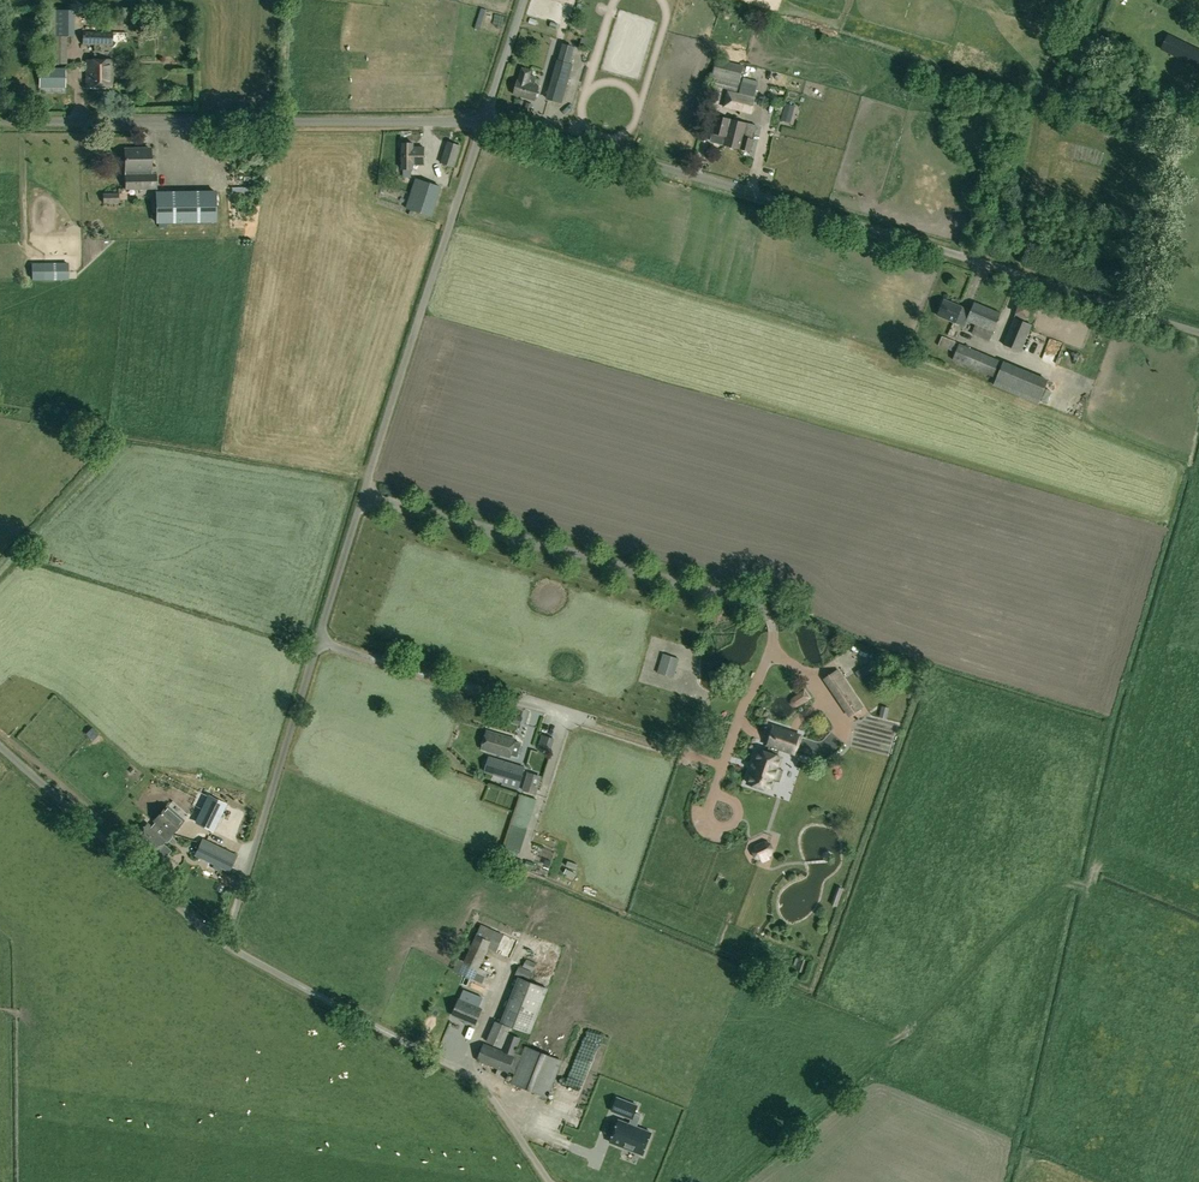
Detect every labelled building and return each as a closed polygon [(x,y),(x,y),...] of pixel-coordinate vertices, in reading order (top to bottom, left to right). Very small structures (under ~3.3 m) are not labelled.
[(57,36),(57,63),(73,63),(73,37),(74,10),(45,9),(44,36),(57,36)] [(83,33),(83,45),(112,45),(112,33),(83,33)] [(1172,54),(1198,68),(1198,51),(1179,40),(1172,54)] [(91,61),(87,61),(87,87),(112,87),(112,61),(97,61),(97,55),(91,55),(91,61)] [(737,91),(744,65),(716,58),(710,85),(737,91)] [(562,103),(573,65),(559,61),(548,99),(562,103)] [(64,87),(64,68),(40,68),(41,87),(64,87)] [(535,101),(539,86),(534,85),(536,77),(530,76),(532,71),(522,68),(519,80),(518,80),(514,94),(535,101)] [(742,82),(739,95),(735,93),(731,109),(751,114),(755,99),(755,98),(758,86),(742,82)] [(794,106),(786,104),(783,113),(792,115),(794,106)] [(717,116),(710,141),(750,151),(757,126),(717,116)] [(440,163),(455,168),(462,146),(447,142),(440,163)] [(424,147),(414,147),(414,143),(403,143),(402,169),(413,169),(413,164),(424,164),(424,147)] [(150,148),(125,149),(126,170),(126,175),(126,188),(156,187),(156,174),(147,174),(146,169),(151,168),(150,148)] [(216,223),(216,192),(155,192),(156,223),(216,223)] [(420,213),(425,197),(412,192),(407,208),(420,213)] [(103,203),(118,203),(118,194),(103,194),(103,203)] [(244,207),(236,207),(238,241),(245,241),(244,207)] [(46,277),(66,277),(66,265),(46,265),(46,277)] [(958,319),(966,323),(966,321),(975,324),(972,333),(991,340),(1001,314),(974,303),(971,311),(944,301),(938,316),(956,323),(958,319)] [(1020,303),(1014,318),(1025,322),(1027,318),(1028,318),(1032,308),(1020,303)] [(1003,344),(1021,352),(1032,325),(1025,322),(1014,318),(1003,344)] [(1058,358),(1066,337),(1053,332),(1045,353),(1058,358)] [(952,350),(956,341),(942,336),(938,345),(952,350)] [(959,344),(952,360),(993,377),(999,361),(959,344)] [(993,385),(1038,404),(1048,380),(1004,361),(993,385)] [(1063,387),(1057,402),(1063,404),(1069,390),(1063,387)] [(663,653),(657,673),(674,678),(679,658),(663,653)] [(860,680),(885,664),(879,656),(855,672),(860,680)] [(823,678),(849,718),(864,707),(838,668),(823,678)] [(798,706),(809,699),(804,691),(793,698),(792,699),(792,700),(791,701),(791,702),(791,703),(792,704),(792,705),(793,706),(794,706),(795,706),(796,706),(797,706),(798,706)] [(882,706),(878,720),(886,722),(889,708),(882,706)] [(510,758),(515,740),(494,734),(489,751),(510,758)] [(774,777),(781,758),(787,760),(786,761),(795,765),(801,752),(786,746),(787,745),(765,736),(752,768),(774,777)] [(484,773),(503,779),(501,785),(518,790),(520,784),(521,784),(526,768),(488,757),(484,773)] [(528,772),(522,790),(537,794),(542,776),(528,772)] [(197,822),(211,829),(224,803),(209,796),(197,822)] [(167,807),(154,821),(155,822),(150,828),(147,824),(133,839),(152,856),(165,842),(165,841),(183,822),(167,807)] [(182,830),(185,839),(195,836),(192,827),(182,830)] [(237,856),(202,839),(194,855),(229,872),(237,856)] [(765,840),(753,845),(751,852),(755,858),(761,861),(762,863),(770,860),(769,857),(772,856),(774,849),(771,843),(765,840)] [(176,859),(183,868),(192,861),(186,852),(176,859)] [(474,980),(482,984),(487,971),(480,968),(490,945),(495,947),(501,936),(495,932),(495,931),(481,925),(464,961),(459,959),(453,971),(474,980)] [(534,972),(520,966),(517,974),(530,980),(534,972)] [(522,979),(503,1023),(530,1035),(549,991),(522,979)] [(458,1017),(456,1022),(465,1025),(467,1021),(475,1025),(482,1010),(460,1001),(454,1015),(458,1017)] [(502,1048),(511,1029),(496,1022),(487,1041),(502,1048)] [(509,1072),(514,1074),(510,1083),(548,1098),(563,1061),(525,1046),(522,1055),(515,1053),(521,1038),(509,1034),(503,1052),(484,1044),(477,1061),(508,1073),(509,1072)] [(637,1105),(617,1098),(612,1111),(632,1119),(637,1105)] [(651,1132),(617,1119),(609,1141),(643,1154),(651,1132)]
